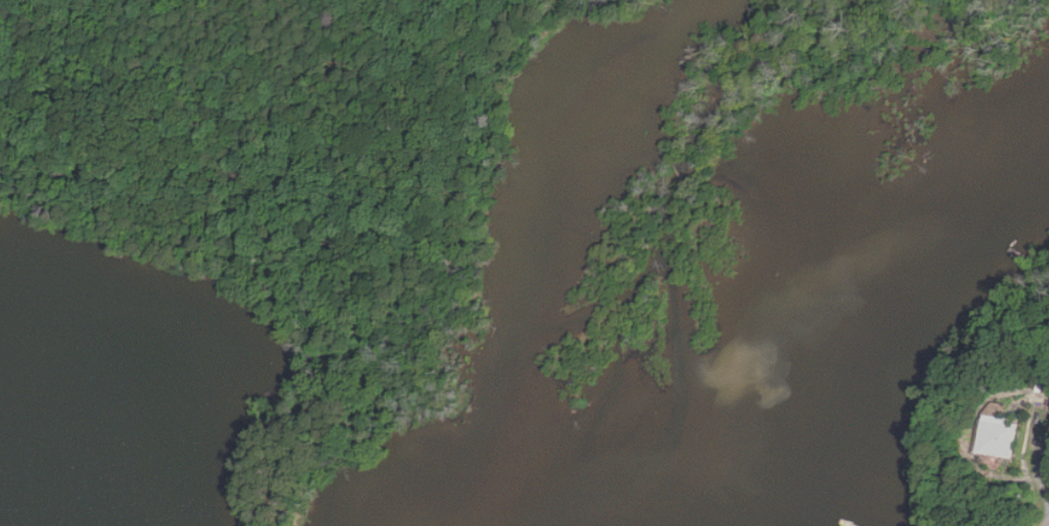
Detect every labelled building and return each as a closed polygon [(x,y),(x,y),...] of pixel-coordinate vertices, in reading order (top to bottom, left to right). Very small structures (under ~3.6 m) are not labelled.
[(975,452),(1012,458),(1017,419),(981,414),(975,452)]
